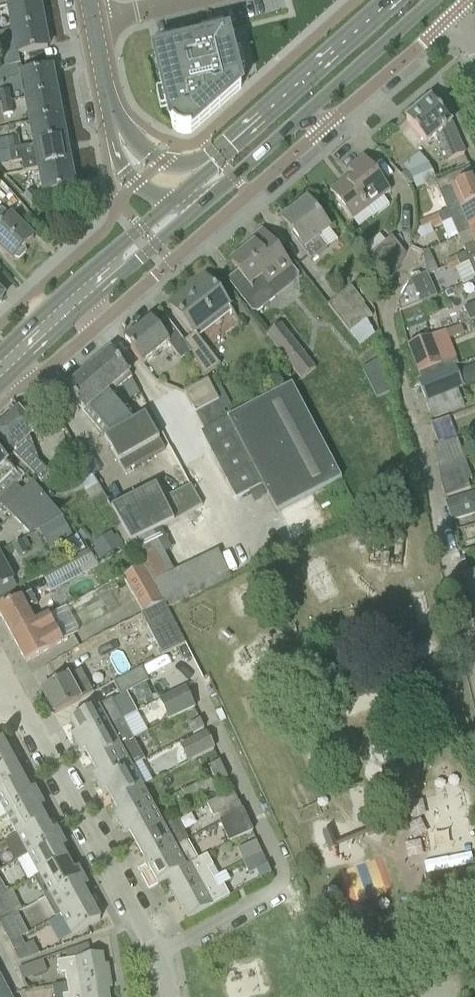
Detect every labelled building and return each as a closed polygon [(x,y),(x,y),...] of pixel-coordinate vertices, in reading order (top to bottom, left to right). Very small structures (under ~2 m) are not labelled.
[(41,25),(37,2),(7,8),(12,31),(41,25)] [(12,31),(0,34),(0,45),(2,58),(46,50),(41,25),(12,31)] [(156,54),(153,54),(162,95),(167,113),(170,129),(176,133),(182,136),(189,135),(210,117),(240,90),(239,89),(240,88),(239,84),(238,84),(237,77),(236,76),(232,58),(227,36),(224,37),(209,41),(203,42),(177,48),(156,54)] [(0,70),(0,82),(19,78),(16,66),(0,70)] [(50,69),(20,75),(25,99),(54,93),(50,69)] [(9,103),(7,91),(0,92),(0,104),(9,103)] [(59,117),(54,93),(25,99),(30,123),(59,117)] [(448,162),(464,155),(451,124),(430,100),(406,121),(427,145),(437,136),(448,162)] [(0,104),(0,105),(2,116),(12,114),(9,103),(0,104)] [(59,117),(30,123),(34,147),(64,141),(59,117)] [(7,140),(0,141),(0,153),(8,152),(18,150),(16,138),(7,140)] [(18,150),(8,152),(10,165),(37,160),(39,170),(68,165),(64,141),(34,147),(18,150)] [(351,176),(344,182),(347,186),(333,198),(352,222),(390,192),(363,158),(347,171),(351,176)] [(73,189),(68,165),(39,170),(44,195),(73,189)] [(408,175),(415,192),(435,183),(428,166),(408,175)] [(451,191),(440,195),(447,212),(449,217),(474,206),(474,180),(451,191)] [(30,191),(23,197),(31,206),(38,200),(30,191)] [(319,239),(329,231),(307,202),(281,222),(298,243),(296,245),(310,263),(327,250),(319,239)] [(437,216),(441,226),(451,222),(458,238),(469,233),(474,231),(474,206),(449,217),(447,212),(437,216)] [(0,227),(0,249),(12,261),(14,258),(19,260),(26,253),(24,248),(33,240),(2,209),(0,211),(0,227)] [(437,216),(427,221),(418,225),(417,232),(429,226),(431,230),(441,226),(437,216)] [(429,226),(417,232),(421,241),(433,236),(431,230),(429,226)] [(474,245),(464,250),(466,254),(468,259),(474,256),(474,231),(469,233),(474,245)] [(231,265),(238,274),(228,282),(251,312),(257,313),(274,299),(275,294),(270,287),(290,271),(282,261),(284,260),(262,233),(248,243),(252,248),(231,265)] [(367,258),(389,286),(405,256),(392,239),(367,258)] [(436,272),(427,251),(423,253),(426,277),(436,272)] [(466,254),(456,259),(460,267),(468,264),(474,280),(474,256),(468,259),(466,254)] [(460,267),(456,259),(446,263),(450,272),(460,267)] [(193,336),(228,308),(204,278),(169,305),(193,336)] [(420,305),(410,281),(398,304),(399,313),(420,305)] [(364,306),(351,288),(327,307),(349,335),(372,318),(364,306)] [(463,310),(469,323),(474,321),(474,305),(463,310)] [(150,320),(124,341),(131,350),(130,351),(142,366),(167,345),(180,362),(190,354),(191,353),(166,320),(156,328),(150,320)] [(280,326),(266,337),(301,382),(315,371),(280,326)] [(418,375),(441,365),(430,338),(407,347),(418,375)] [(191,353),(190,354),(203,379),(220,367),(202,345),(191,353)] [(105,439),(104,440),(118,464),(124,474),(164,451),(158,441),(159,441),(145,416),(137,421),(114,393),(131,378),(110,353),(65,391),(105,439)] [(381,360),(362,371),(376,400),(391,394),(381,360)] [(417,382),(425,403),(457,391),(464,388),(455,367),(417,382)] [(291,387),(228,420),(207,382),(184,394),(205,432),(201,435),(236,499),(261,486),(276,514),(340,480),(291,387)] [(464,408),(457,391),(425,403),(431,421),(464,408)] [(14,408),(0,422),(0,442),(40,484),(50,475),(38,463),(29,437),(36,430),(14,408)] [(438,448),(456,440),(449,418),(430,425),(438,448)] [(456,440),(438,448),(432,450),(438,473),(464,463),(456,440)] [(169,493),(186,488),(177,459),(160,465),(169,493)] [(22,482),(0,460),(0,503),(22,482)] [(84,492),(96,486),(83,462),(71,468),(84,492)] [(464,463),(438,473),(444,498),(469,490),(467,482),(471,480),(464,463)] [(30,536),(63,519),(32,483),(4,510),(30,536)] [(155,488),(111,510),(131,544),(202,507),(190,486),(163,502),(155,488)] [(451,523),(474,516),(474,494),(470,495),(445,503),(451,523)] [(63,519),(44,529),(54,547),(72,537),(63,519)] [(462,531),(467,546),(474,544),(474,527),(462,531)] [(101,559),(122,546),(114,532),(92,544),(101,559)] [(20,541),(11,546),(18,558),(27,553),(20,541)] [(89,552),(42,576),(50,593),(98,568),(89,552)] [(217,552),(155,582),(168,610),(231,580),(217,552)] [(17,590),(13,582),(0,558),(0,599),(17,590)] [(141,617),(164,605),(144,568),(121,580),(141,617)] [(471,572),(462,574),(464,579),(472,611),(474,610),(474,587),(474,586),(471,572)] [(31,593),(0,610),(0,617),(11,638),(35,625),(27,611),(37,606),(31,593)] [(184,643),(164,605),(141,617),(161,655),(184,643)] [(35,625),(11,638),(25,664),(49,651),(48,650),(62,643),(48,618),(35,625)] [(140,669),(113,684),(120,697),(147,682),(140,669)] [(41,692),(53,716),(93,695),(80,671),(68,678),(67,678),(41,692)] [(167,723),(194,710),(184,689),(157,702),(167,723)] [(123,721),(112,700),(69,724),(76,736),(71,738),(76,747),(123,721)] [(123,721),(76,747),(80,755),(85,753),(91,764),(134,741),(123,721)] [(199,722),(189,727),(193,735),(203,730),(199,722)] [(188,763),(213,751),(205,734),(180,746),(188,763)] [(12,761),(1,740),(0,741),(0,768),(12,761)] [(144,761),(134,741),(91,764),(98,775),(93,778),(98,787),(131,769),(130,768),(144,761)] [(0,768),(0,794),(23,781),(12,761),(0,768)] [(212,776),(223,771),(219,763),(208,768),(212,776)] [(142,789),(131,769),(98,787),(102,795),(107,793),(113,804),(142,789)] [(223,771),(212,776),(217,785),(227,780),(223,771)] [(213,787),(208,779),(179,794),(183,803),(213,787)] [(0,794),(0,806),(6,817),(39,799),(34,790),(29,792),(23,781),(0,794)] [(152,809),(142,789),(113,804),(119,816),(115,818),(119,827),(152,809)] [(242,813),(233,792),(208,805),(214,817),(228,810),(232,818),(242,813)] [(43,807),(39,799),(6,817),(16,837),(45,821),(39,810),(43,807)] [(152,809),(119,827),(124,835),(129,833),(135,844),(163,829),(152,809)] [(242,813),(232,818),(220,823),(230,844),(252,834),(242,813)] [(51,832),(45,821),(16,837),(27,857),(60,838),(56,830),(51,832)] [(176,822),(163,829),(135,844),(146,864),(186,842),(176,822)] [(60,838),(27,857),(38,877),(67,861),(60,850),(65,847),(60,838)] [(167,878),(197,862),(186,842),(146,864),(157,884),(167,878)] [(244,863),(261,855),(256,843),(238,851),(244,863)] [(261,855),(244,863),(249,874),(256,871),(260,880),(271,875),(261,855)] [(174,900),(218,877),(207,856),(197,862),(167,878),(172,888),(169,890),(174,900)] [(380,857),(338,872),(350,905),(392,891),(380,857)] [(67,861),(38,877),(32,880),(43,899),(82,878),(78,870),(73,873),(67,861)] [(424,876),(427,892),(474,883),(474,866),(424,876)] [(229,898),(218,877),(174,900),(180,911),(184,909),(189,919),(229,898)] [(87,887),(82,878),(43,899),(54,919),(88,901),(82,890),(87,887)] [(5,895),(0,897),(0,923),(17,914),(16,914),(22,911),(11,891),(5,895)] [(100,922),(88,901),(54,919),(65,940),(100,922)] [(0,923),(0,927),(9,945),(19,939),(28,935),(17,914),(0,923)] [(24,948),(19,939),(9,945),(18,962),(38,955),(33,943),(24,948)] [(87,945),(64,953),(67,961),(91,957),(87,945)] [(66,985),(109,978),(107,966),(103,967),(102,956),(91,957),(67,961),(57,963),(59,975),(65,975),(66,985)] [(66,985),(68,996),(62,996),(108,996),(107,991),(111,990),(109,978),(66,985)]
